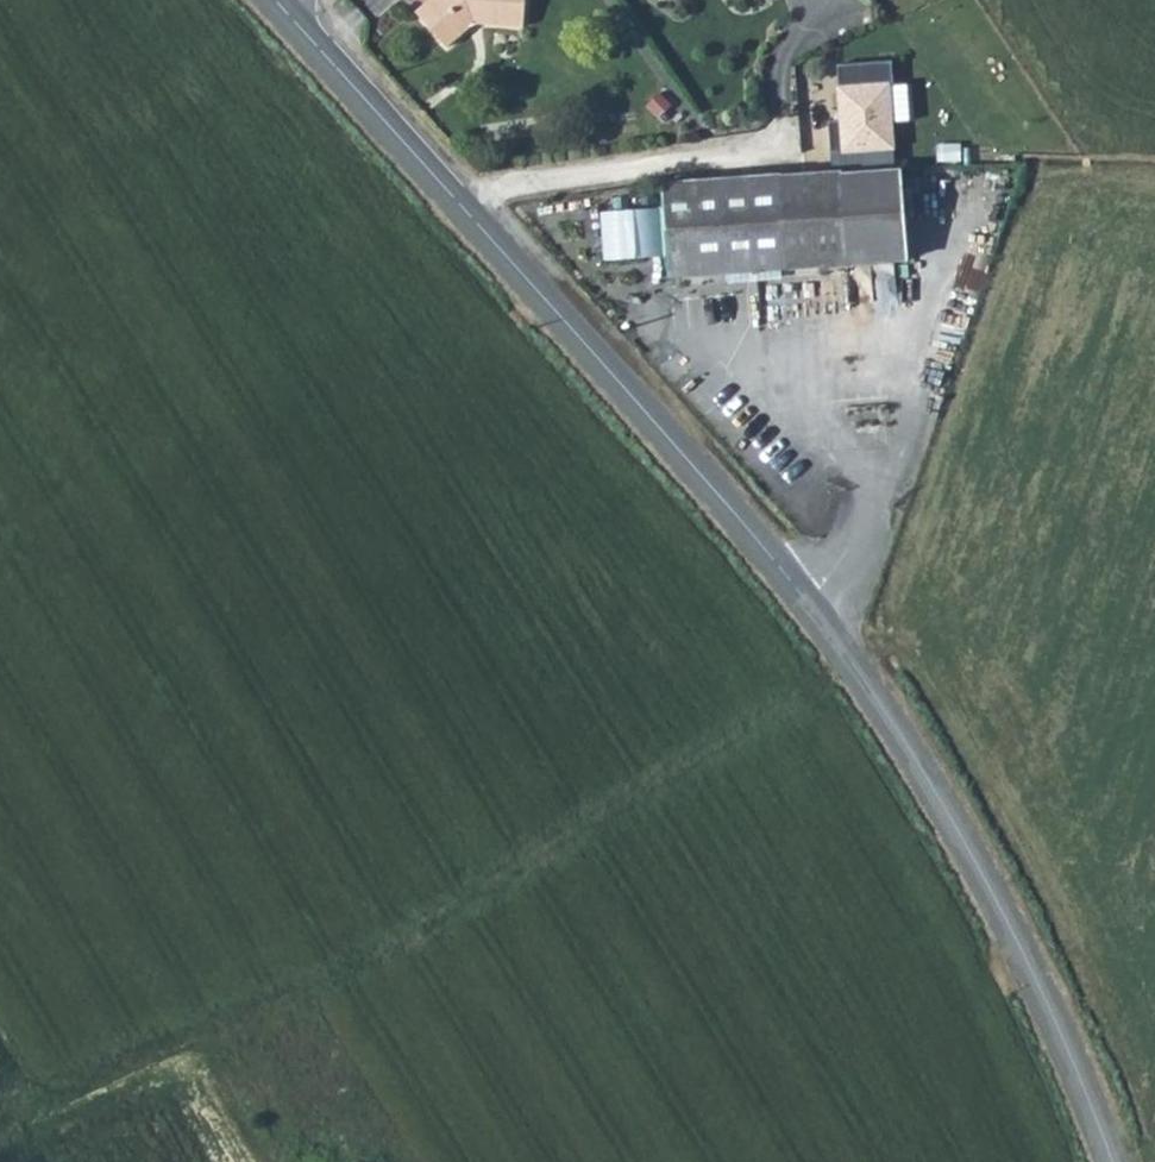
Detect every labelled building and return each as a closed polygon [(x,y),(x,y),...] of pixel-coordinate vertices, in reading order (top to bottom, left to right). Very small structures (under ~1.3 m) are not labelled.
[(408,12),(443,48),(473,23),(517,25),(517,0),(423,0),(408,12)] [(892,61),(838,65),(842,120),(828,121),(831,153),(894,148),(889,86),(894,85),(892,61)] [(828,171),(664,182),(663,189),(673,281),(901,266),(896,170),(828,171)]
